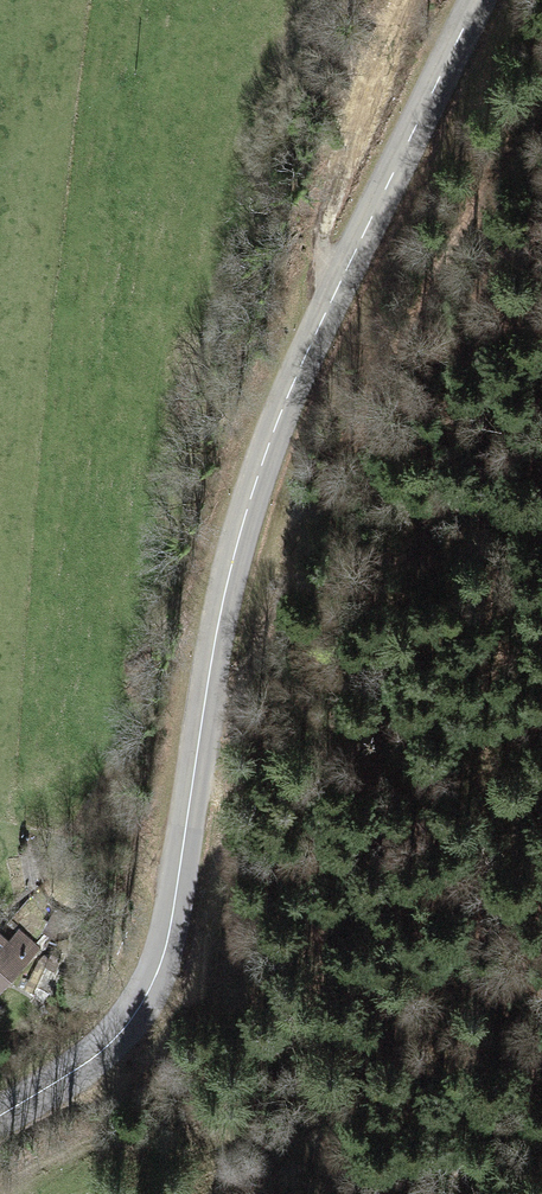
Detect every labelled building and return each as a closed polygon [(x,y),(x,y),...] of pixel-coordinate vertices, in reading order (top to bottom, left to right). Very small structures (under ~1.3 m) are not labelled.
[(18,953),(0,938),(0,974),(18,953)]
